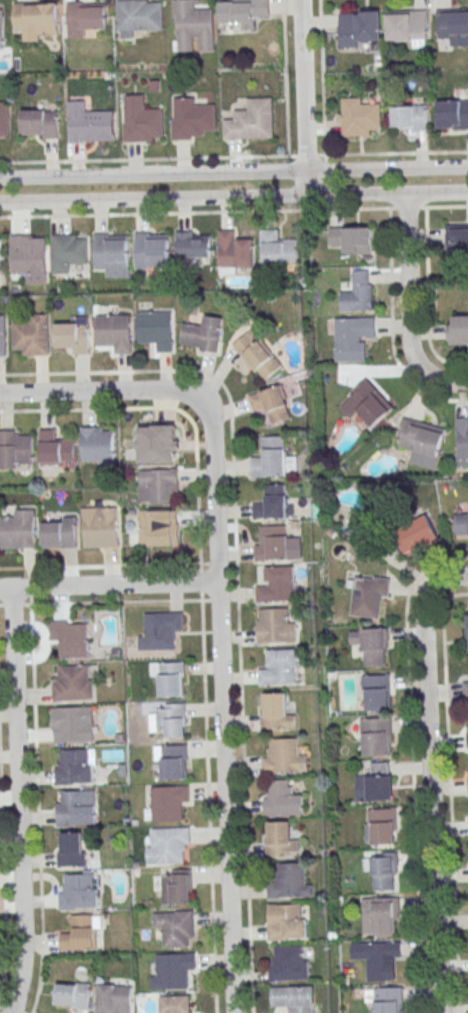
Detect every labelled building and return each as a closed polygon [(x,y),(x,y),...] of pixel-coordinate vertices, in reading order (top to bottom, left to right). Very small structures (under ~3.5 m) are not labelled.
[(117,30),(163,29),(162,2),(148,3),(148,0),(117,0),(117,30)] [(214,51),(214,9),(197,9),(197,0),(173,0),(174,52),(214,51)] [(254,27),(254,17),(269,17),(269,0),(219,0),(219,27),(254,27)] [(61,3),(13,3),(14,34),(61,34),(61,3)] [(106,3),(68,3),(68,38),(90,38),(90,29),(106,29),(106,3)] [(427,11),(387,11),(387,41),(427,41),(427,11)] [(450,36),(450,46),(467,46),(467,11),(438,12),(438,37),(450,36)] [(339,12),(339,45),(381,45),(381,12),(339,12)] [(150,80),(159,80),(159,91),(150,92),(150,80)] [(171,119),(172,140),(192,140),(192,136),(202,136),(201,130),(215,130),(214,104),(195,105),(195,97),(174,98),(175,119),(171,119)] [(272,97),(273,137),(223,139),(223,119),(234,119),(234,110),(249,110),(248,98),(272,97)] [(343,97),(344,136),(371,136),(371,129),(382,129),(381,103),(362,104),(362,97),(343,97)] [(438,100),(467,99),(467,128),(455,129),(455,127),(439,127),(438,100)] [(0,101),(0,134),(9,134),(9,101),(0,101)] [(125,103),(144,102),(145,109),(161,109),(163,136),(152,137),(153,141),(124,142),(123,123),(126,123),(125,103)] [(428,130),(428,106),(393,106),(393,130),(428,130)] [(58,139),(58,110),(21,110),(21,139),(58,139)] [(115,111),(69,111),(69,142),(115,142),(115,111)] [(371,228),(330,228),(330,243),(340,243),(340,253),(371,253),(371,228)] [(467,251),(467,228),(447,228),(447,251),(467,251)] [(218,231),(218,267),(254,266),(253,239),(233,239),(233,230),(218,231)] [(261,230),(261,258),(264,258),(264,266),(285,266),(285,262),(298,261),(298,240),(278,241),(277,230),(261,230)] [(211,231),(176,231),(176,258),(211,258),(211,231)] [(135,233),(135,268),(148,268),(148,276),(170,276),(170,235),(149,235),(149,232),(135,233)] [(93,234),(94,269),(106,269),(106,277),(129,277),(128,236),(108,236),(108,233),(93,234)] [(51,235),(52,273),(70,273),(70,264),(87,264),(86,239),(78,239),(78,234),(51,235)] [(10,236),(11,274),(48,273),(47,242),(27,243),(27,235),(10,236)] [(354,270),(370,270),(370,284),(373,284),(374,310),(342,311),(341,292),(354,292),(354,270)] [(137,313),(171,312),(172,351),(157,352),(157,342),(138,343),(137,313)] [(48,314),(50,355),(22,355),(22,350),(13,350),(12,322),(29,322),(29,314),(48,314)] [(96,316),(129,315),(131,354),(116,355),(115,345),(97,346),(96,316)] [(183,323),(180,348),(218,353),(222,318),(204,315),(203,326),(183,323)] [(88,316),(67,316),(67,325),(54,325),(54,345),(66,345),(66,354),(88,354),(88,316)] [(454,316),(467,316),(467,344),(450,345),(449,324),(454,324),(454,316)] [(336,318),(376,318),(376,337),(361,337),(361,341),(367,341),(367,361),(337,361),(336,318)] [(264,382),(283,365),(251,329),(232,345),(264,382)] [(366,378),(394,408),(374,426),(359,410),(351,418),(341,407),(356,393),(353,390),(366,378)] [(292,417),(281,385),(248,396),(254,415),(265,412),(269,424),(292,417)] [(403,417),(446,429),(435,470),(410,463),(413,450),(399,446),(401,437),(398,436),(403,417)] [(458,467),(467,466),(467,418),(456,418),(458,467)] [(179,425),(136,424),(136,462),(179,463),(179,425)] [(80,428),(80,461),(115,460),(114,431),(103,431),(103,427),(80,428)] [(39,430),(40,469),(60,469),(60,464),(75,464),(74,434),(55,434),(55,429),(39,430)] [(19,469),(19,465),(33,464),(32,434),(14,434),(13,430),(0,430),(0,469),(19,469)] [(251,477),(296,477),(296,457),(285,457),(285,437),(262,437),(262,457),(251,457),(251,477)] [(178,505),(178,469),(138,469),(138,505),(178,505)] [(286,485),(264,485),(264,501),(252,502),(252,519),(287,518),(286,485)] [(117,547),(117,508),(82,508),(82,547),(117,547)] [(15,510),(35,510),(36,548),(2,549),(1,517),(16,517),(15,510)] [(178,546),(178,510),(138,510),(138,546),(178,546)] [(454,538),(467,538),(467,513),(454,513),(454,538)] [(405,554),(439,539),(428,516),(394,531),(405,554)] [(76,548),(76,517),(41,517),(41,548),(76,548)] [(301,560),(301,537),(287,537),(287,526),(256,526),(256,560),(301,560)] [(265,583),(255,583),(256,601),(294,601),(294,566),(265,567),(265,583)] [(382,578),(349,577),(349,589),(353,589),(353,618),(381,618),(382,578)] [(296,643),(296,619),(287,619),(287,609),(256,609),(256,643),(296,643)] [(146,613),(146,633),(137,633),(137,651),(173,650),(173,634),(183,634),(182,612),(146,613)] [(50,621),(51,640),(61,640),(61,659),(88,659),(88,621),(50,621)] [(387,629),(350,629),(350,642),(362,642),(363,666),(388,666),(387,629)] [(296,649),(268,649),(268,668),(258,668),(258,686),(296,686),(296,649)] [(184,662),(150,662),(150,676),(160,676),(160,697),(184,697),(184,662)] [(59,666),(88,665),(89,680),(92,680),(93,699),(73,700),(73,701),(53,702),(53,685),(57,684),(56,678),(59,678),(59,666)] [(389,674),(362,674),(362,711),(389,711),(389,674)] [(261,729),(295,729),(295,712),(286,712),(286,693),(261,693),(261,729)] [(185,703),(159,703),(159,714),(149,714),(149,731),(159,731),(159,738),(185,738),(185,703)] [(52,743),(92,742),(92,706),(51,707),(52,743)] [(361,719),(361,756),(392,756),(392,719),(361,719)] [(308,773),(308,750),(297,750),(297,739),(271,738),(271,751),(262,751),(262,773),(308,773)] [(187,744),(155,744),(155,780),(187,780),(187,744)] [(61,750),(89,749),(89,765),(93,765),(93,782),(75,783),(75,784),(56,785),(55,768),(59,768),(59,764),(61,764),(61,750)] [(393,801),(392,763),(369,763),(369,775),(356,776),(356,802),(393,801)] [(264,815),(303,815),(303,791),(292,791),(292,780),(272,780),(272,790),(264,790),(264,815)] [(151,787),(189,786),(190,802),(182,802),(183,821),(153,822),(151,787)] [(62,792),(91,791),(91,807),(94,807),(95,824),(77,825),(77,826),(57,827),(57,810),(61,810),(61,805),(63,805),(62,792)] [(396,808),(365,808),(365,844),(396,844),(396,808)] [(294,822),(266,822),(266,856),(294,856),(294,822)] [(152,829),(190,828),(191,844),(183,844),(184,863),(154,864),(152,829)] [(85,832),(58,832),(58,867),(85,867),(85,832)] [(397,891),(397,851),(368,852),(368,856),(363,857),(363,870),(373,869),(373,891),(397,891)] [(267,898),(313,897),(312,884),(305,884),(304,863),(276,863),(277,877),(267,877),(267,898)] [(190,904),(190,870),(162,870),(162,904),(190,904)] [(65,875),(93,874),(94,889),(97,889),(98,907),(80,908),(80,909),(60,910),(59,892),(64,892),(63,888),(66,888),(65,875)] [(362,898),(362,934),(397,934),(397,898),(362,898)] [(305,904),(267,904),(267,940),(305,940),(305,904)] [(162,913),(194,912),(194,938),(188,938),(189,947),(163,948),(162,913)] [(60,950),(97,950),(97,914),(70,915),(70,929),(60,929),(60,950)] [(365,943),(365,981),(389,981),(389,958),(401,958),(400,942),(365,943)] [(270,981),(308,981),(308,946),(270,946),(270,981)] [(157,954),(195,953),(196,969),(188,969),(189,988),(159,989),(157,954)] [(54,1007),(90,1009),(92,985),(56,983),(54,1007)] [(132,985),(96,985),(96,1012),(106,1012),(131,1012),(132,985)] [(270,987),(270,1010),(291,1010),(291,1012),(313,1012),(313,987),(270,987)] [(402,988),(366,988),(366,1003),(376,1003),(376,1012),(402,1012),(402,988)] [(189,995),(156,995),(156,1012),(189,1012),(189,995)]
